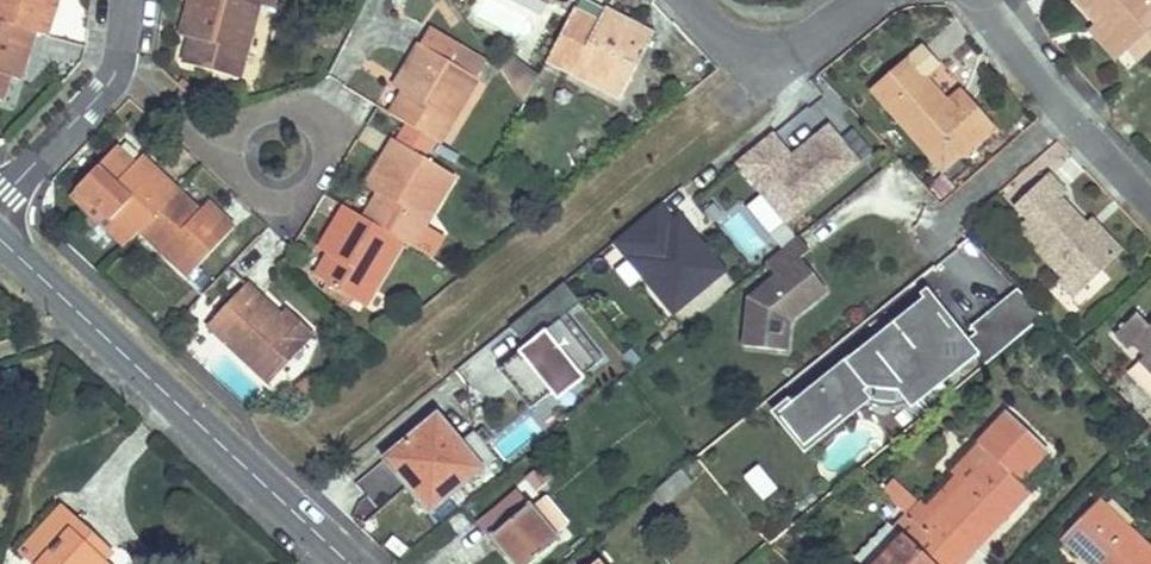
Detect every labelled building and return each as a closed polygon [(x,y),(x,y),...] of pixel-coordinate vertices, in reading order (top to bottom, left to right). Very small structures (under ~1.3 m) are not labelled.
[(35,33),(47,37),(58,2),(53,0),(0,0),(0,22),(35,33)] [(257,4),(250,3),(241,0),(189,0),(183,24),(193,26),(193,27),(190,38),(183,63),(236,77),(257,4)] [(250,3),(257,4),(270,8),(272,0),(251,0),(250,3)] [(1096,21),(1099,24),(1103,20),(1104,20),(1127,47),(1128,48),(1150,28),(1150,0),(1078,0),(1096,21)] [(620,99),(653,36),(636,27),(606,9),(597,24),(574,12),(548,60),(620,99)] [(1127,47),(1104,20),(1103,20),(1099,24),(1096,21),(1091,25),(1090,26),(1118,57),(1118,56),(1128,48),(1127,47)] [(15,65),(24,68),(35,33),(0,22),(0,101),(3,102),(11,78),(15,65)] [(190,38),(193,27),(193,26),(183,24),(180,35),(190,38)] [(336,46),(340,33),(319,28),(315,42),(336,46)] [(1150,49),(1150,28),(1128,48),(1139,60),(1150,49)] [(438,143),(477,80),(420,45),(399,78),(408,83),(407,85),(404,90),(402,93),(389,113),(438,143)] [(366,56),(350,80),(377,98),(393,75),(366,56)] [(526,72),(513,58),(502,74),(514,90),(515,88),(526,72)] [(941,172),(992,128),(971,104),(970,105),(957,116),(947,105),(910,61),(875,91),(941,172)] [(19,80),(24,68),(15,65),(11,78),(19,80)] [(538,79),(526,72),(515,88),(514,90),(524,105),(538,79)] [(404,90),(407,85),(408,83),(399,78),(393,87),(395,88),(402,93),(404,90)] [(971,104),(963,93),(947,105),(957,116),(970,105),(971,104)] [(738,163),(785,221),(857,161),(827,125),(799,150),(802,153),(793,160),(791,157),(772,135),(738,163)] [(424,226),(454,177),(394,140),(372,174),(383,182),(376,194),(362,217),(403,242),(411,247),(424,226)] [(179,192),(150,164),(143,172),(134,163),(117,148),(77,189),(132,241),(141,232),(179,192)] [(799,150),(791,157),(793,160),(802,153),(799,150)] [(150,164),(142,157),(134,163),(143,172),(150,164)] [(1037,166),(1007,193),(1014,200),(1044,174),(1037,166)] [(1117,258),(1087,226),(1062,199),(1069,193),(1051,173),(1018,204),(1031,218),(1019,230),(1063,277),(1068,273),(1083,290),(1084,291),(1118,259),(1117,258)] [(376,194),(383,182),(372,174),(364,186),(376,194)] [(132,241),(77,189),(76,190),(71,195),(126,248),(132,241)] [(187,276),(233,228),(208,204),(200,212),(179,192),(141,232),(187,276)] [(614,241),(673,313),(727,269),(700,237),(694,242),(689,235),(695,230),(682,214),(674,221),(660,204),(614,241)] [(364,306),(403,242),(362,217),(344,206),(325,238),(334,243),(327,255),(314,276),(364,306)] [(1125,253),(1094,218),(1087,225),(1087,226),(1117,258),(1118,259),(1125,253)] [(445,239),(424,226),(411,247),(431,258),(432,259),(445,239)] [(700,237),(695,230),(689,235),(694,242),(700,237)] [(810,249),(798,235),(765,261),(776,275),(749,297),(744,345),(787,349),(790,319),(827,289),(801,257),(810,249)] [(327,255),(334,243),(325,238),(318,249),(327,255)] [(1076,298),(1084,291),(1083,290),(1068,273),(1063,277),(1060,280),(1076,298)] [(510,326),(526,346),(499,368),(532,408),(551,392),(577,371),(582,376),(604,358),(567,314),(581,302),(564,282),(510,326)] [(268,384),(313,337),(286,311),(280,316),(273,323),(253,306),(261,298),(247,285),(219,315),(232,327),(221,339),(268,384)] [(979,368),(1039,318),(1016,289),(969,327),(975,334),(961,345),(948,330),(942,334),(931,321),(937,316),(923,299),(848,359),(848,358),(776,416),(785,427),(798,417),(810,432),(835,412),(834,410),(868,382),(869,384),(872,386),(876,389),(882,391),(886,391),(892,389),(897,387),(899,385),(911,399),(912,398),(916,395),(967,353),(979,368)] [(273,323),(280,316),(261,298),(253,306),(273,323)] [(232,327),(219,315),(207,327),(221,339),(232,327)] [(942,334),(948,330),(937,316),(931,321),(942,334)] [(1149,325),(1133,341),(1145,353),(1140,359),(1150,371),(1150,327),(1149,325)] [(360,352),(349,341),(340,349),(350,361),(360,352)] [(551,392),(558,400),(584,379),(582,376),(577,371),(551,392)] [(798,417),(785,427),(803,449),(861,402),(869,406),(876,408),(885,409),(890,409),(900,406),(911,399),(899,385),(897,387),(892,389),(886,391),(882,391),(876,389),(872,386),(869,384),(868,382),(834,410),(835,412),(810,432),(798,417)] [(916,395),(912,398),(925,414),(929,410),(916,395)] [(517,452),(554,423),(541,406),(503,435),(517,452)] [(1014,416),(1009,411),(1002,418),(1003,419),(1007,422),(1014,416)] [(430,513),(497,457),(476,432),(462,443),(439,415),(386,459),(430,513)] [(975,550),(1019,503),(1012,497),(1023,485),(1024,484),(1019,479),(1034,465),(1033,464),(1029,460),(1037,454),(1042,457),(1049,449),(1014,416),(1007,422),(1003,419),(1002,418),(980,442),(992,454),(994,456),(969,482),(964,487),(939,512),(938,514),(931,508),(923,500),(908,515),(954,559),(968,545),(975,550)] [(969,482),(994,456),(992,454),(980,442),(951,471),(952,472),(959,479),(931,508),(938,514),(939,512),(964,487),(969,482)] [(1034,465),(1042,457),(1037,454),(1029,460),(1033,464),(1034,465)] [(756,465),(740,477),(760,503),(776,491),(756,465)] [(1030,490),(1024,484),(1023,485),(1012,497),(1019,503),(1030,490)] [(519,491),(481,521),(514,563),(530,563),(559,541),(519,491)] [(1097,500),(1062,537),(1091,563),(1150,563),(1150,551),(1097,500)] [(103,563),(95,555),(96,553),(104,546),(61,508),(29,544),(44,558),(45,560),(41,563),(105,563),(103,563)] [(954,559),(908,515),(895,529),(904,538),(878,563),(949,563),(954,559)] [(29,544),(21,552),(33,563),(41,563),(45,560),(44,558),(29,544)] [(975,550),(968,545),(954,559),(959,563),(960,563),(961,563),(973,552),(975,550)] [(103,563),(111,553),(104,546),(96,553),(95,555),(103,563)]
